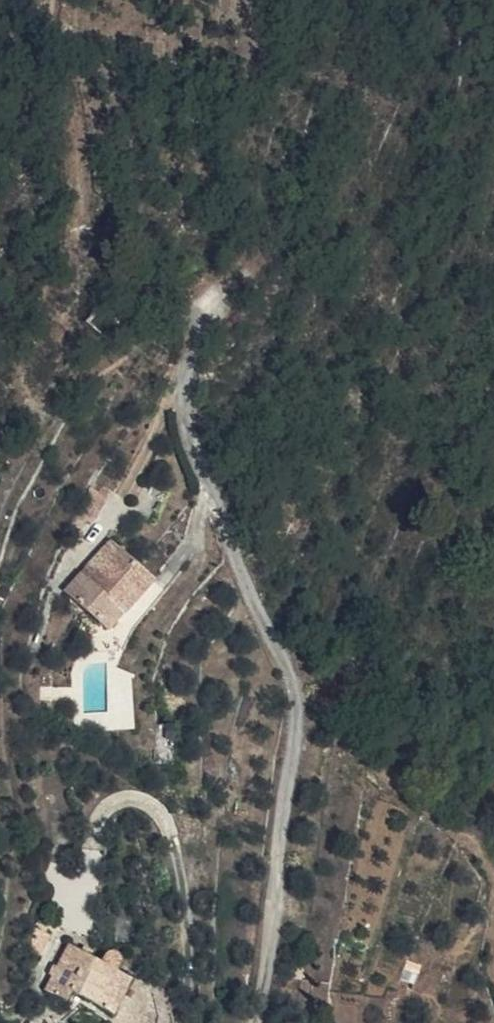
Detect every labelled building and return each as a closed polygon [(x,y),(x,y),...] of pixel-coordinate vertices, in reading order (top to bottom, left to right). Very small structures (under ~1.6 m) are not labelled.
[(108,567),(134,538),(121,526),(94,557),(108,567)] [(159,561),(134,538),(108,567),(94,557),(75,578),(114,613),(159,561)] [(35,919),(28,945),(41,952),(53,927),(35,919)] [(74,991),(96,949),(74,936),(45,989),(67,1002),(74,991)] [(113,960),(96,949),(74,991),(92,1001),(113,960)] [(113,960),(92,1001),(112,1010),(134,972),(124,965),(113,960)]
